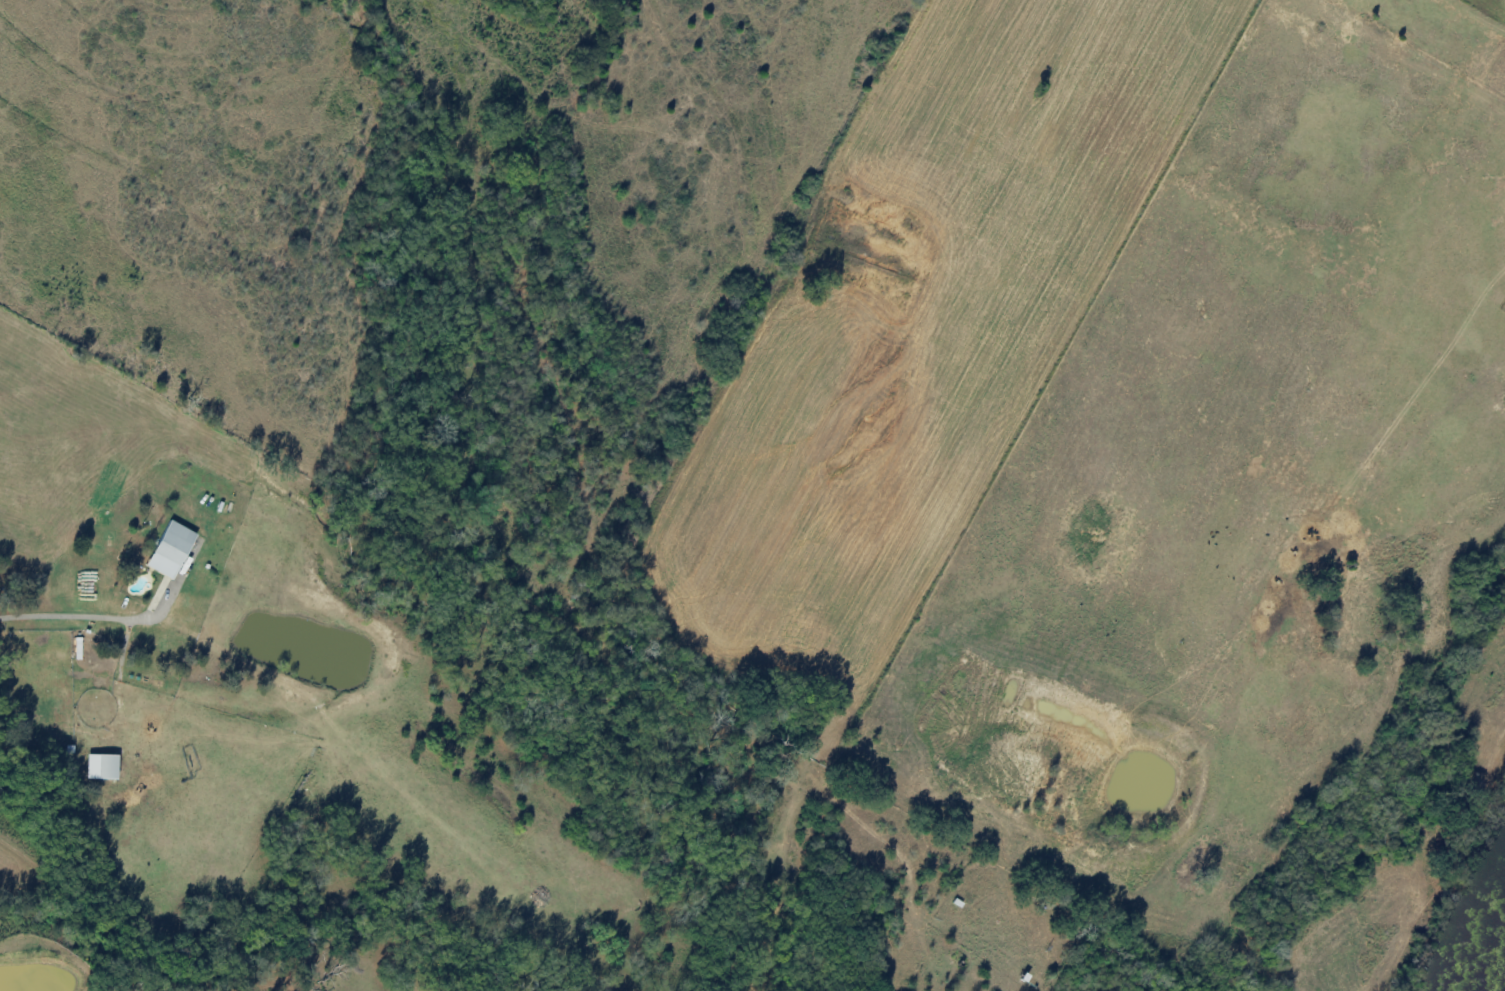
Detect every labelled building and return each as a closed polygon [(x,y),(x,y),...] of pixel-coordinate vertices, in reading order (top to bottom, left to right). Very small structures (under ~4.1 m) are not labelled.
[(195,532),(168,520),(149,568),(176,579),(195,532)] [(118,780),(119,755),(88,755),(87,779),(118,780)]
